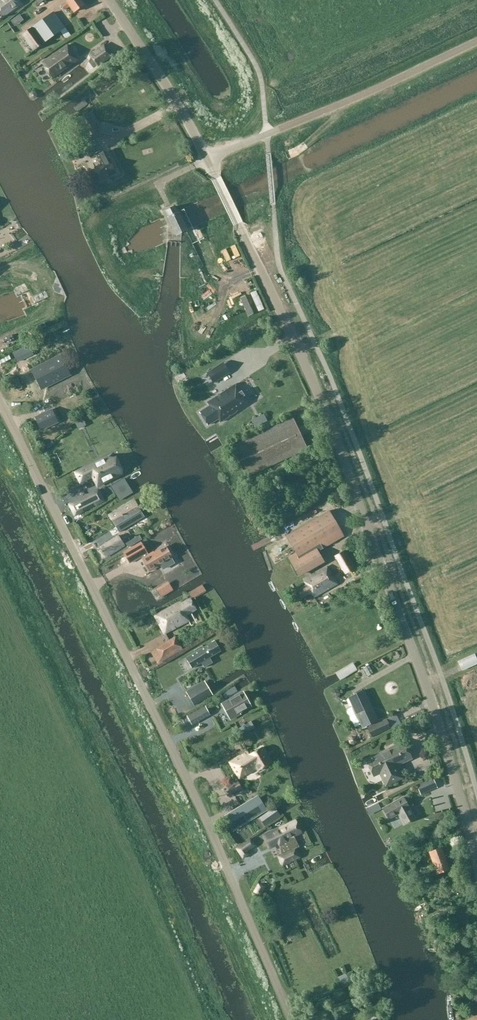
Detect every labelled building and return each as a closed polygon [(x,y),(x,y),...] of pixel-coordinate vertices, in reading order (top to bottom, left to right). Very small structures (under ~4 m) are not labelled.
[(21,5),(18,0),(1,0),(0,1),(0,20),(21,5)] [(67,2),(61,6),(65,11),(70,7),(75,13),(84,6),(80,0),(69,0),(67,2)] [(55,12),(22,35),(33,52),(66,29),(55,12)] [(111,56),(103,45),(90,55),(99,66),(111,56)] [(68,47),(44,64),(53,77),(77,60),(68,47)] [(90,136),(99,131),(88,113),(79,118),(90,136)] [(101,182),(117,174),(105,152),(97,157),(101,166),(95,169),(101,182)] [(174,207),(166,212),(169,218),(167,219),(171,227),(176,236),(188,230),(183,221),(179,213),(178,214),(174,207)] [(29,346),(13,353),(17,363),(33,355),(29,346)] [(36,371),(43,386),(50,382),(51,384),(61,380),(60,377),(68,373),(61,359),(36,371)] [(207,374),(213,384),(218,380),(212,370),(207,374)] [(209,403),(211,407),(200,414),(207,424),(217,417),(221,423),(249,405),(247,402),(269,388),(258,371),(209,403)] [(41,432),(58,424),(52,411),(35,419),(41,432)] [(251,429),(267,421),(264,414),(252,420),(252,421),(245,425),(247,430),(251,428),(251,429)] [(294,419),(232,448),(246,477),(307,449),(294,419)] [(97,480),(100,478),(103,484),(113,478),(112,475),(122,471),(117,461),(107,466),(104,459),(94,463),(94,464),(78,472),(83,482),(95,476),(97,480)] [(120,482),(111,487),(120,501),(128,496),(120,482)] [(277,492),(283,503),(290,499),(287,493),(289,492),(286,487),(277,492)] [(104,501),(98,491),(81,499),(86,510),(104,501)] [(109,516),(120,533),(145,518),(134,501),(109,516)] [(286,536),(296,554),(288,559),(298,577),(323,562),(318,552),(344,537),(329,511),(286,536)] [(100,547),(106,557),(107,559),(120,550),(126,547),(124,544),(118,535),(100,547)] [(137,537),(125,544),(128,548),(140,541),(137,537)] [(125,553),(131,564),(144,556),(146,560),(144,561),(149,570),(172,557),(166,547),(149,557),(142,544),(125,553)] [(336,557),(346,574),(355,569),(345,552),(336,557)] [(103,574),(114,570),(111,564),(101,568),(103,574)] [(339,577),(343,572),(337,566),(332,571),(339,577)] [(304,581),(307,586),(296,592),(300,600),(312,594),(314,598),(337,585),(327,568),(304,581)] [(155,616),(165,634),(189,621),(186,616),(196,610),(191,600),(182,605),(181,603),(155,616)] [(175,638),(156,649),(163,660),(182,649),(175,638)] [(195,653),(186,658),(192,669),(201,663),(204,668),(213,663),(210,658),(221,652),(219,648),(215,641),(203,648),(202,646),(194,651),(195,653)] [(462,672),(476,665),(476,659),(475,654),(472,655),(458,662),(458,663),(462,672)] [(195,707),(213,695),(204,681),(186,693),(195,707)] [(378,721),(364,691),(349,698),(363,728),(378,721)] [(243,693),(223,704),(227,713),(229,716),(238,711),(239,713),(251,707),(243,693)] [(205,707),(198,711),(202,719),(209,715),(205,707)] [(188,714),(180,716),(183,725),(191,722),(188,714)] [(372,738),(390,730),(386,722),(368,730),(372,738)] [(418,749),(414,733),(405,735),(409,752),(418,749)] [(412,759),(404,742),(366,760),(374,777),(380,774),(386,787),(403,779),(397,766),(412,759)] [(231,763),(240,778),(256,769),(258,772),(272,764),(262,748),(249,755),(248,753),(231,763)] [(436,785),(433,779),(433,778),(416,785),(421,796),(438,788),(436,785)] [(227,787),(232,795),(242,789),(237,781),(227,787)] [(259,797),(225,818),(233,831),(267,810),(259,797)] [(415,819),(409,808),(413,806),(411,802),(407,804),(404,798),(383,809),(389,819),(399,814),(404,824),(415,819)] [(272,809),(259,818),(266,827),(278,818),(272,809)] [(294,837),(302,833),(296,821),(272,833),(283,854),(279,856),(283,866),(300,858),(295,849),(299,847),(294,837)] [(251,839),(237,848),(244,859),(249,855),(247,852),(256,846),(251,839)] [(429,852),(438,875),(450,870),(442,848),(429,852)] [(254,892),(260,896),(265,888),(258,884),(254,892)] [(344,973),(338,974),(339,981),(346,980),(344,973)]
